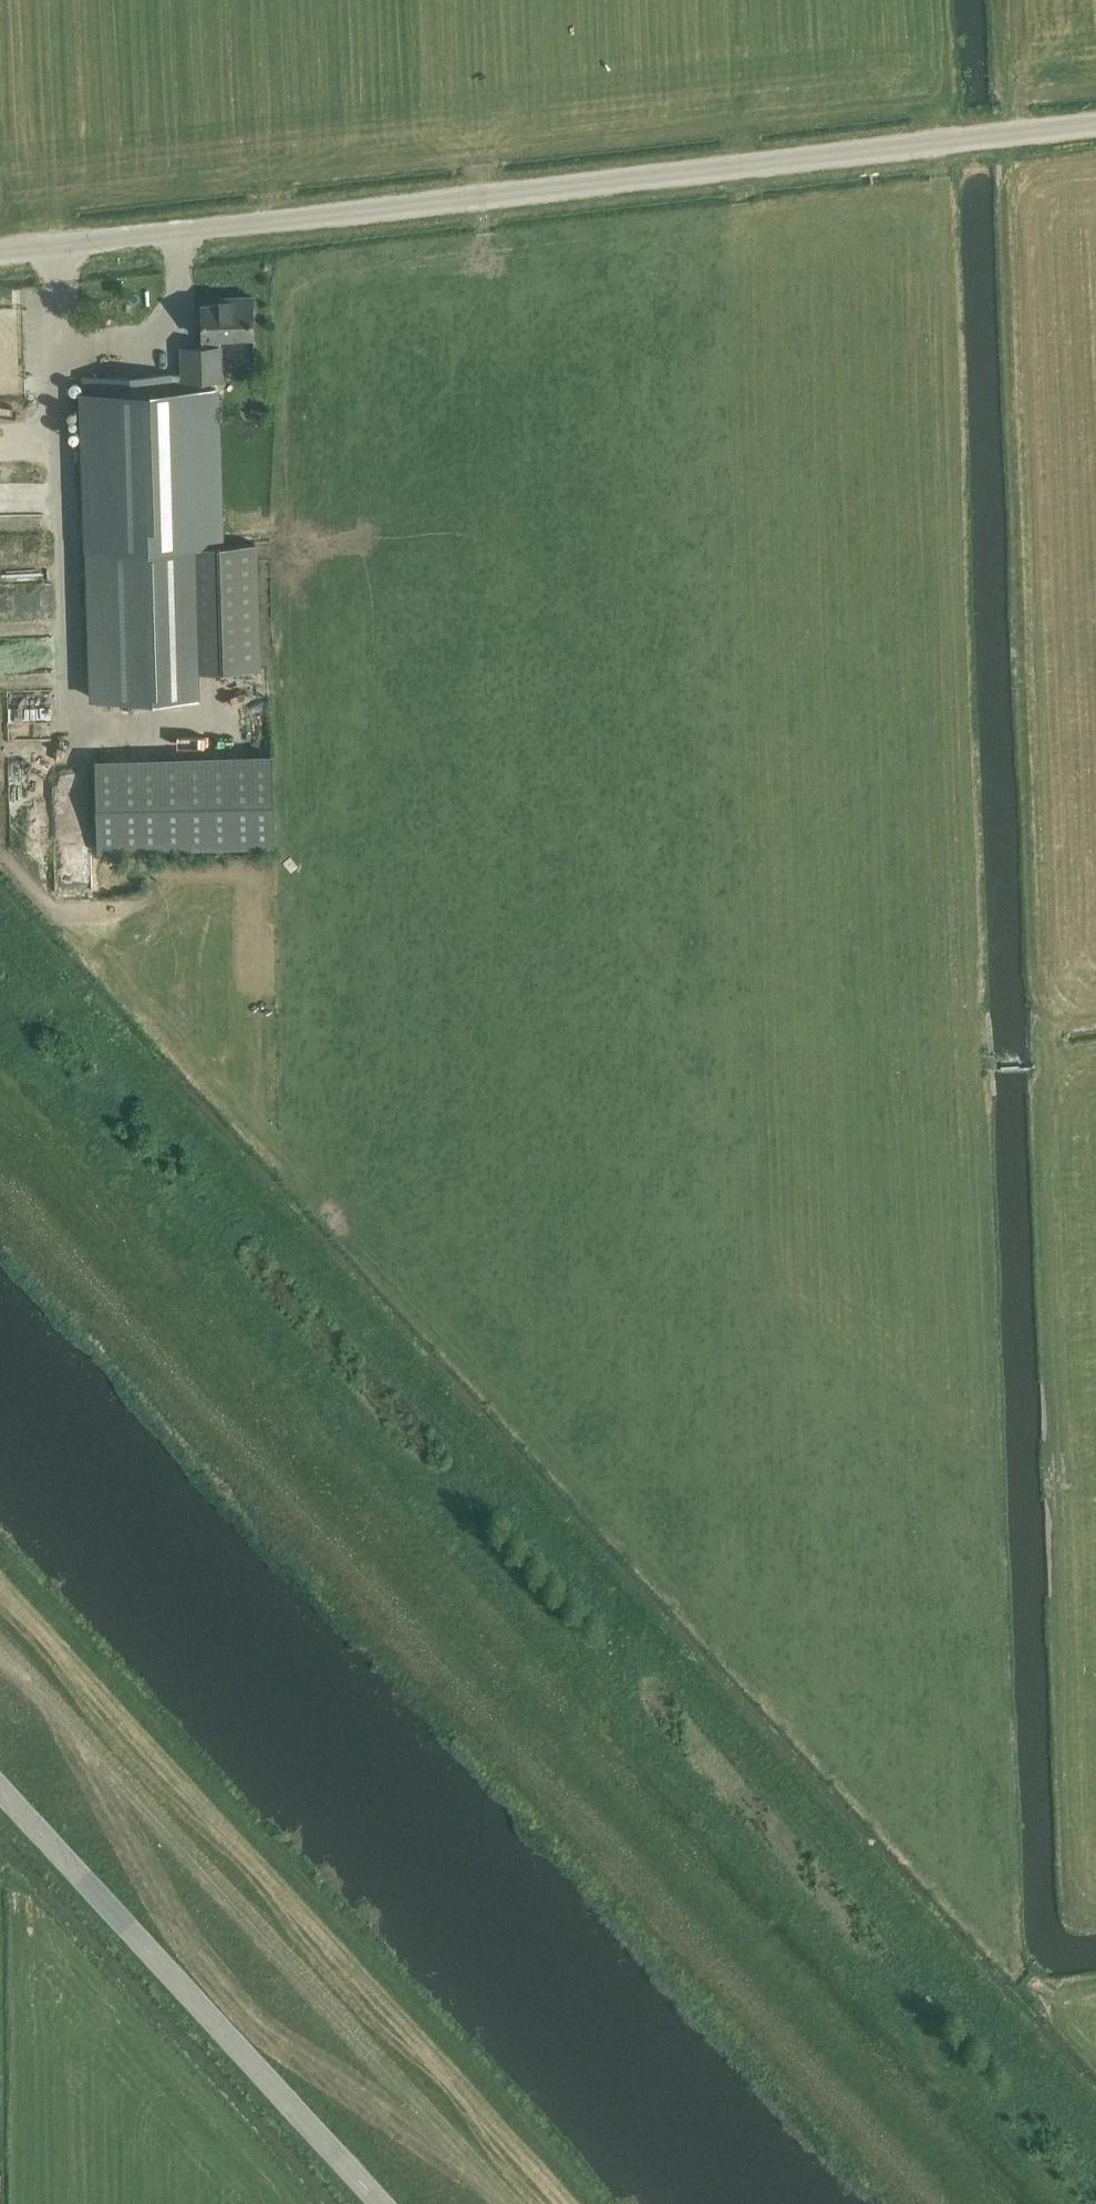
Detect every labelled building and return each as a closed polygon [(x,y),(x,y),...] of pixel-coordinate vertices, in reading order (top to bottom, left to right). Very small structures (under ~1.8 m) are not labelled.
[(182,373),(84,376),(89,549),(93,697),(197,696),(197,671),(193,544),(189,545),(181,545),(181,541),(176,380),(217,379),(221,379),(220,345),(220,336),(253,335),(253,317),(252,295),(232,296),(232,302),(201,303),(203,336),(206,336),(206,345),(182,346),(182,373)] [(252,543),(193,544),(197,671),(214,670),(258,669),(255,543),(252,543)] [(273,843),(271,755),(95,760),(97,848),(273,843)]
